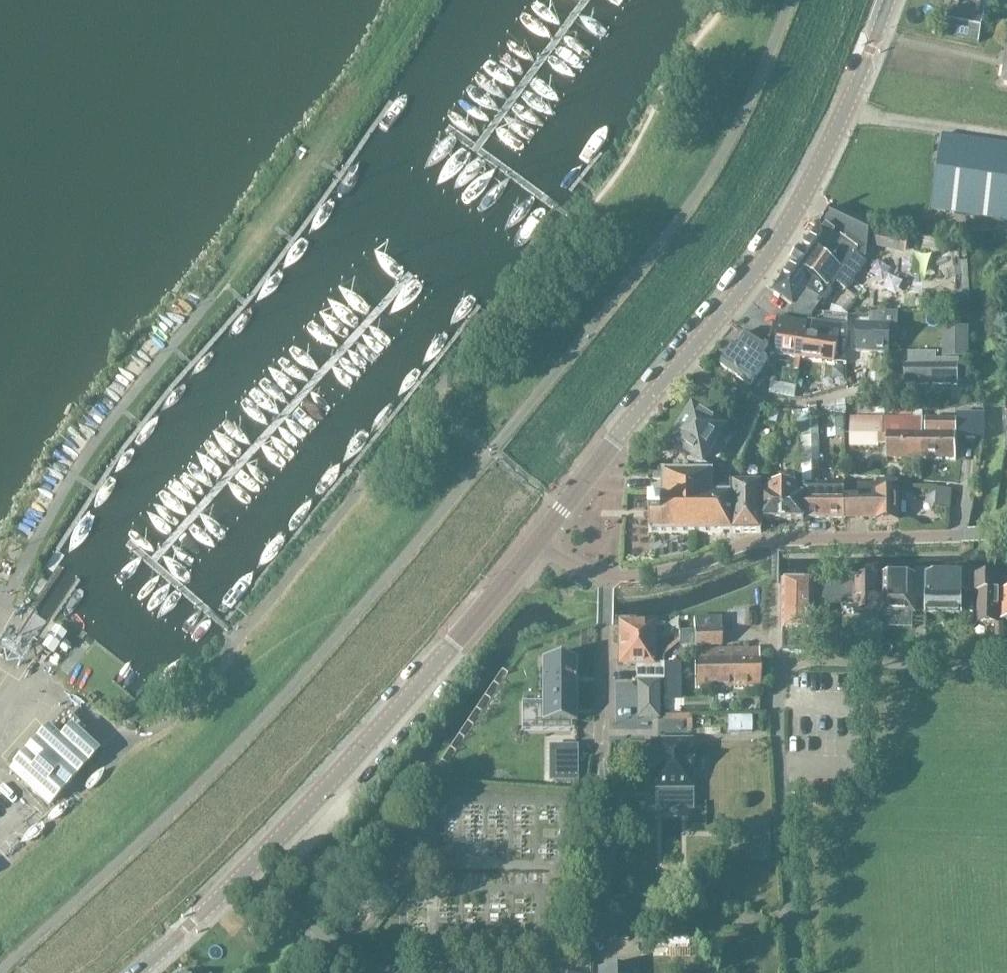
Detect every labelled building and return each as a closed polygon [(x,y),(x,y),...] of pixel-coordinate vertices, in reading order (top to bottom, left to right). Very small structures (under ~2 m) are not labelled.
[(961,27),(958,39),(972,42),(975,30),(961,27)] [(931,211),(1006,223),(1006,145),(943,135),(931,211)] [(833,207),(773,292),(793,307),(788,313),(812,317),(858,252),(866,258),(870,225),(833,207)] [(877,230),(874,246),(905,252),(908,237),(877,230)] [(907,251),(937,255),(938,244),(908,240),(907,251)] [(874,326),(872,353),(888,353),(889,339),(897,339),(898,314),(883,314),(882,326),(874,326)] [(969,352),(968,328),(967,317),(940,319),(942,353),(969,352)] [(802,358),(807,324),(774,318),(769,348),(772,353),(802,358)] [(807,324),(802,358),(834,363),(840,325),(808,320),(807,324)] [(750,386),(772,353),(769,348),(745,332),(736,346),(736,345),(722,366),(750,386)] [(958,385),(958,361),(935,361),(935,354),(908,354),(908,366),(905,366),(905,384),(958,385)] [(767,385),(765,396),(789,401),(791,390),(767,385)] [(678,429),(673,437),(675,442),(674,443),(697,458),(696,459),(697,463),(690,473),(711,473),(711,472),(711,469),(701,462),(722,431),(708,422),(707,416),(700,417),(694,413),(684,428),(678,429)] [(797,434),(813,434),(812,413),(796,413),(797,434)] [(922,434),(922,459),(955,460),(956,439),(985,439),(985,415),(956,415),(956,421),(925,420),(925,434),(922,434)] [(886,459),(922,459),(922,434),(922,419),(882,419),(850,419),(849,447),(878,448),(878,438),(887,438),(886,459)] [(838,435),(838,421),(823,421),(824,435),(838,435)] [(797,438),(796,459),(815,459),(815,438),(797,438)] [(844,518),(844,485),(819,485),(819,463),(802,464),(802,485),(805,485),(805,518),(844,518)] [(649,495),(649,532),(732,533),(731,496),(711,496),(711,485),(711,473),(690,473),(663,473),(664,496),(649,495)] [(803,520),(804,497),(796,497),(796,488),(794,488),(794,477),(784,477),(784,487),(770,487),(769,496),(763,496),(762,520),(803,520)] [(877,521),(898,522),(898,481),(876,481),(876,486),(854,486),(854,496),(845,495),(845,518),(877,518),(877,521)] [(731,485),(731,496),(732,533),(761,533),(761,485),(731,485)] [(927,576),(927,597),(926,613),(961,614),(961,592),(972,592),(972,575),(927,574),(927,576)] [(915,597),(927,597),(927,576),(881,575),(880,612),(915,613),(915,597)] [(998,623),(998,577),(974,577),(974,592),(978,592),(977,623),(998,623)] [(814,584),(813,600),(825,600),(825,604),(854,605),(854,612),(872,612),(873,593),(879,593),(879,579),(854,578),(854,584),(814,584)] [(782,583),(782,631),(783,631),(783,653),(812,653),(813,635),(825,635),(825,616),(813,616),(813,615),(813,600),(814,584),(782,583)] [(693,631),(679,632),(679,643),(694,643),(694,646),(721,646),(720,618),(693,619),(694,631),(693,631)] [(651,625),(620,625),(620,664),(636,664),(636,680),(663,680),(663,664),(651,664),(651,625)] [(65,636),(54,629),(43,646),(53,653),(65,636)] [(2,657),(10,667),(28,652),(20,642),(2,657)] [(695,689),(759,688),(759,649),(694,650),(695,689)] [(576,659),(541,659),(542,723),(570,723),(570,708),(576,708),(576,659)] [(658,683),(637,683),(637,719),(658,719),(658,683)] [(52,802),(97,752),(71,729),(60,742),(47,731),(14,768),(52,802)] [(691,741),(651,741),(651,789),(691,789),(691,741)] [(575,754),(555,754),(555,780),(575,780),(575,754)] [(687,933),(655,934),(655,946),(687,945),(687,933)]
